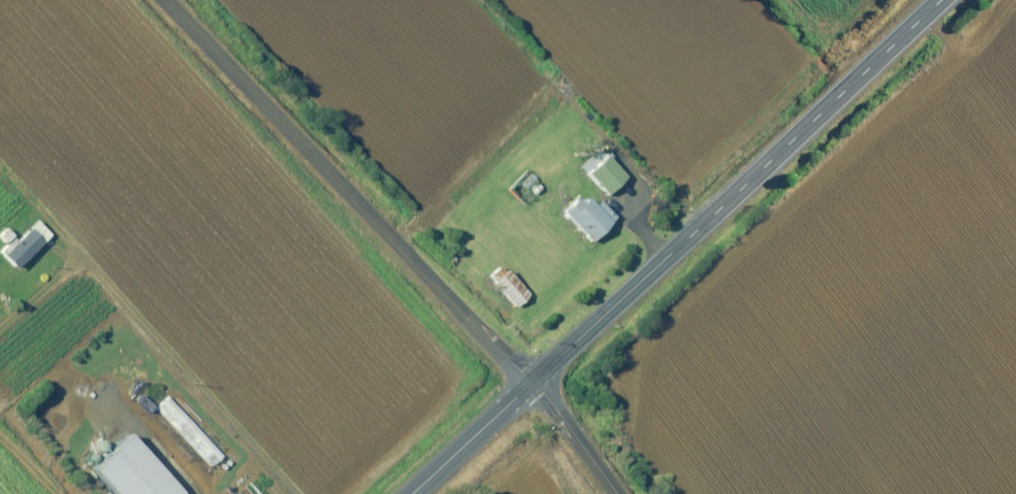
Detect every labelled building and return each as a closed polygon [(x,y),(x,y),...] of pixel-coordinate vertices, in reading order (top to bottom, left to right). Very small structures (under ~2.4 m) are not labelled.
[(608,192),(628,174),(607,152),(605,153),(599,146),(589,155),(590,156),(585,162),(590,167),(587,170),(602,186),(608,192)] [(537,179),(529,186),(535,192),(542,185),(537,179)] [(523,194),(528,199),(533,193),(528,189),(523,194)] [(617,214),(601,199),(597,203),(588,194),(585,197),(582,200),(577,195),(566,206),(563,209),(593,238),(615,216),(617,214)] [(51,232),(36,216),(28,224),(29,225),(13,241),(11,243),(8,240),(0,247),(0,248),(1,249),(3,251),(2,251),(12,262),(15,265),(35,246),(42,240),(48,234),(51,232)] [(5,239),(12,232),(6,226),(0,231),(0,234),(5,239)] [(450,257),(454,261),(458,258),(454,253),(450,257)] [(530,291),(508,267),(505,270),(499,263),(490,272),(496,278),(494,280),(516,304),(530,291)] [(143,382),(130,393),(132,395),(145,384),(143,382)] [(137,397),(149,410),(155,405),(142,392),(137,397)] [(211,463),(223,452),(169,393),(157,405),(211,463)] [(120,426),(105,439),(111,445),(126,432),(120,426)] [(143,446),(130,431),(92,466),(117,493),(181,493),(185,491),(183,489),(143,446)]
